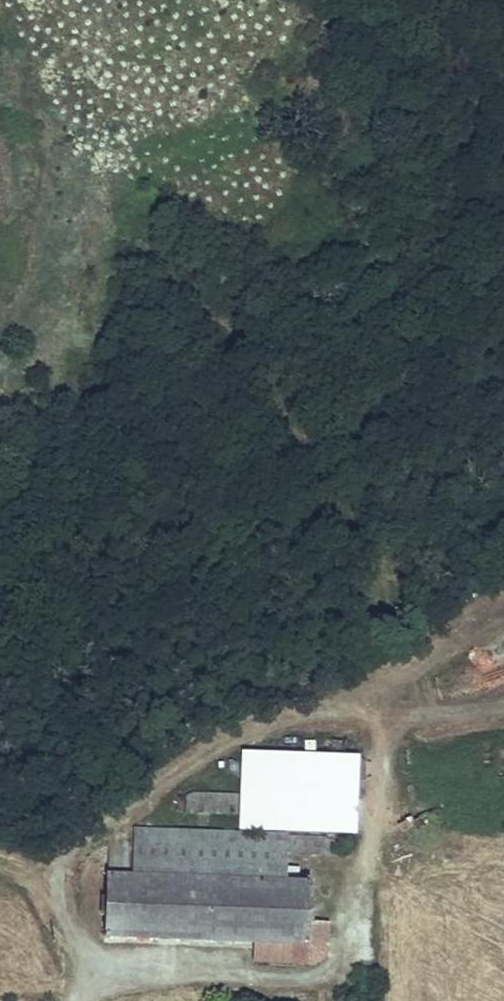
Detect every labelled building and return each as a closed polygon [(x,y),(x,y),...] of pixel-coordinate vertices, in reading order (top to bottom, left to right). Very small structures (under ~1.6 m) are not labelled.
[(243,757),(240,829),(355,835),(356,758),(243,757)] [(238,796),(186,795),(185,812),(236,814),(238,796)] [(330,837),(135,829),(134,846),(133,877),(113,877),(105,877),(105,935),(309,945),(311,886),(296,883),(297,868),(284,866),(285,851),(330,853),(330,837)] [(114,845),(113,877),(133,877),(134,846),(114,845)]
